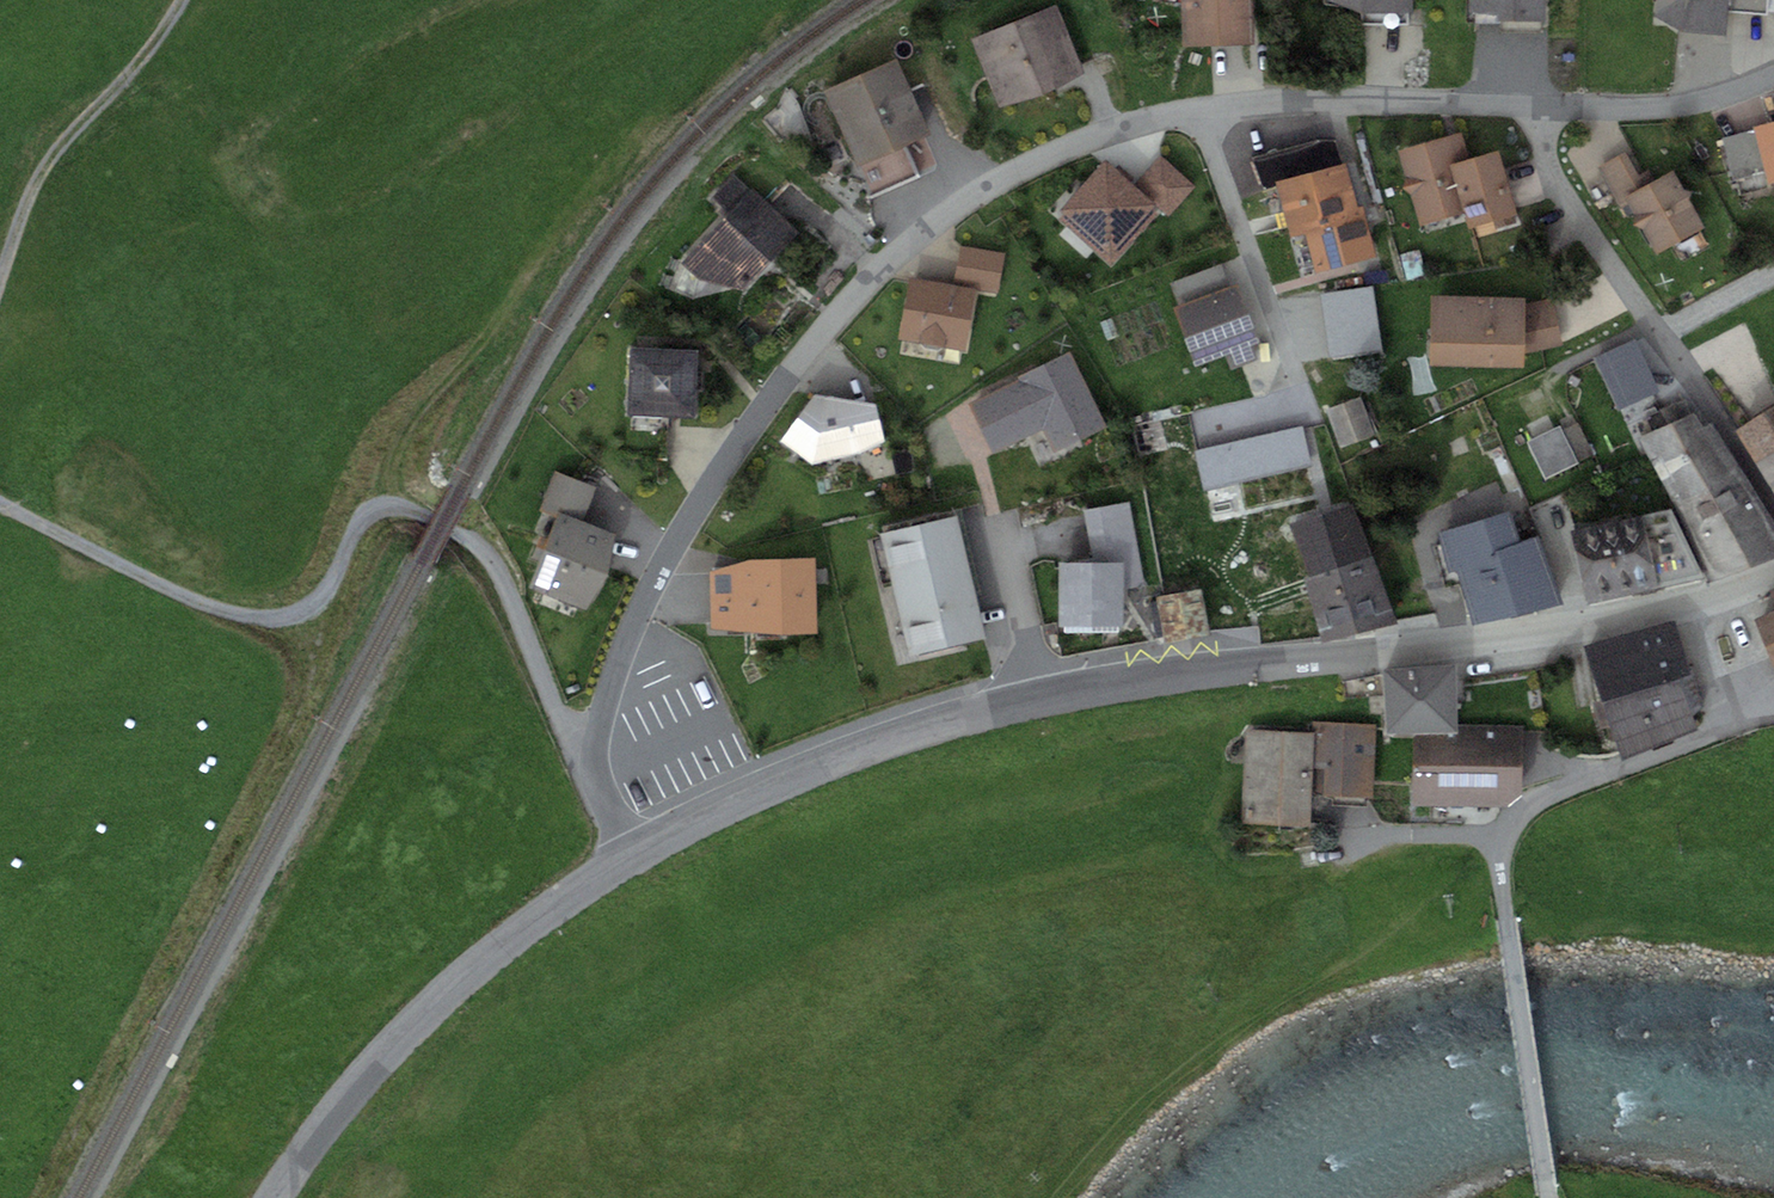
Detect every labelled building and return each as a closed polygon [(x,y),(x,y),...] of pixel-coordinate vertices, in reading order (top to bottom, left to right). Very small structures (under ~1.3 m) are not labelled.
[(1254,43),(1253,0),(1182,0),(1183,46),(1254,43)] [(1414,14),(1414,0),(1331,0),(1359,11),(1414,14)] [(1474,20),(1545,19),(1545,0),(1474,0),(1474,20)] [(1654,15),(1681,30),(1727,34),(1729,0),(1656,0),(1654,15)] [(1057,4),(971,38),(998,106),(1084,73),(1057,4)] [(897,58),(824,90),(858,165),(930,133),(897,58)] [(1753,129),(1764,170),(1768,183),(1773,181),(1773,121),(1753,126),(1753,129)] [(1733,178),(1764,170),(1753,129),(1722,138),(1733,178)] [(1421,225),(1464,213),(1450,164),(1470,158),(1463,131),(1399,150),(1421,225)] [(1498,149),(1470,158),(1450,164),(1464,213),(1469,228),(1517,214),(1498,149)] [(1706,227),(1673,169),(1645,185),(1626,151),(1598,167),(1621,209),(1628,205),(1656,254),(1706,227)] [(885,188),(914,175),(905,153),(876,166),(885,188)] [(1106,158),(1056,214),(1113,264),(1161,209),(1169,216),(1197,185),(1162,154),(1135,184),(1106,158)] [(1346,163),(1277,181),(1291,236),(1305,232),(1315,273),(1376,257),(1363,205),(1357,207),(1346,163)] [(728,215),(680,262),(697,279),(743,289),(798,233),(752,187),(750,189),(734,173),(710,197),(728,215)] [(955,283),(910,276),(900,339),(967,350),(977,289),(998,292),(1004,253),(961,246),(955,283)] [(1177,305),(1173,307),(1195,366),(1227,355),(1232,369),(1259,360),(1253,343),(1259,341),(1238,283),(1230,285),(1222,263),(1169,283),(1177,305)] [(1525,296),(1432,294),(1431,365),(1524,367),(1524,353),(1563,344),(1552,298),(1525,303),(1525,296)] [(1635,339),(1595,357),(1619,410),(1660,392),(1635,339)] [(698,350),(629,347),(627,415),(696,417),(698,350)] [(1017,376),(1018,378),(1043,429),(1054,451),(1108,425),(1071,350),(1017,376)] [(993,453),(1043,429),(1018,378),(969,403),(993,453)] [(875,404),(815,393),(780,442),(813,464),(886,441),(875,404)] [(1360,396),(1326,409),(1341,448),(1375,435),(1360,396)] [(1773,472),(1773,407),(1736,428),(1764,478),(1773,472)] [(1638,437),(1672,502),(1742,471),(1713,423),(1703,426),(1695,411),(1638,437)] [(1561,425),(1527,442),(1545,479),(1595,454),(1580,422),(1563,430),(1561,425)] [(1302,424),(1195,450),(1204,489),(1312,464),(1302,424)] [(556,516),(529,587),(587,609),(608,573),(616,533),(583,521),(596,487),(555,471),(540,510),(556,516)] [(1742,471),(1672,502),(1711,581),(1773,558),(1773,523),(1742,471)] [(1773,495),(1773,472),(1764,478),(1773,495)] [(1084,510),(1093,561),(1124,562),(1124,588),(1145,586),(1129,502),(1084,510)] [(1292,523),(1309,574),(1373,554),(1356,502),(1292,523)] [(1572,530),(1587,604),(1704,581),(1669,507),(1572,530)] [(1511,511),(1438,531),(1449,573),(1457,571),(1474,624),(1563,604),(1538,536),(1521,541),(1511,511)] [(909,655),(986,637),(958,515),(881,533),(909,655)] [(1394,620),(1373,554),(1309,574),(1301,577),(1323,643),(1394,620)] [(711,628),(751,632),(750,558),(708,570),(711,628)] [(815,558),(750,558),(751,632),(780,632),(816,631),(815,558)] [(1059,624),(1092,625),(1093,561),(1086,561),(1059,561),(1059,624)] [(1124,562),(1093,561),(1092,625),(1123,625),(1124,597),(1124,588),(1124,562)] [(1201,589),(1158,597),(1166,642),(1210,634),(1201,589)] [(1773,663),(1773,611),(1754,620),(1773,663)] [(1672,619),(1585,650),(1623,756),(1699,729),(1680,678),(1692,673),(1672,619)] [(1455,664),(1383,671),(1386,734),(1413,734),(1457,733),(1457,725),(1455,664)] [(1376,724),(1316,722),(1316,732),(1314,793),(1374,795),(1376,724)] [(1413,734),(1414,806),(1508,805),(1521,793),(1521,725),(1457,725),(1457,733),(1413,734)] [(1316,732),(1246,729),(1243,824),(1312,826),(1314,793),(1316,732)]
